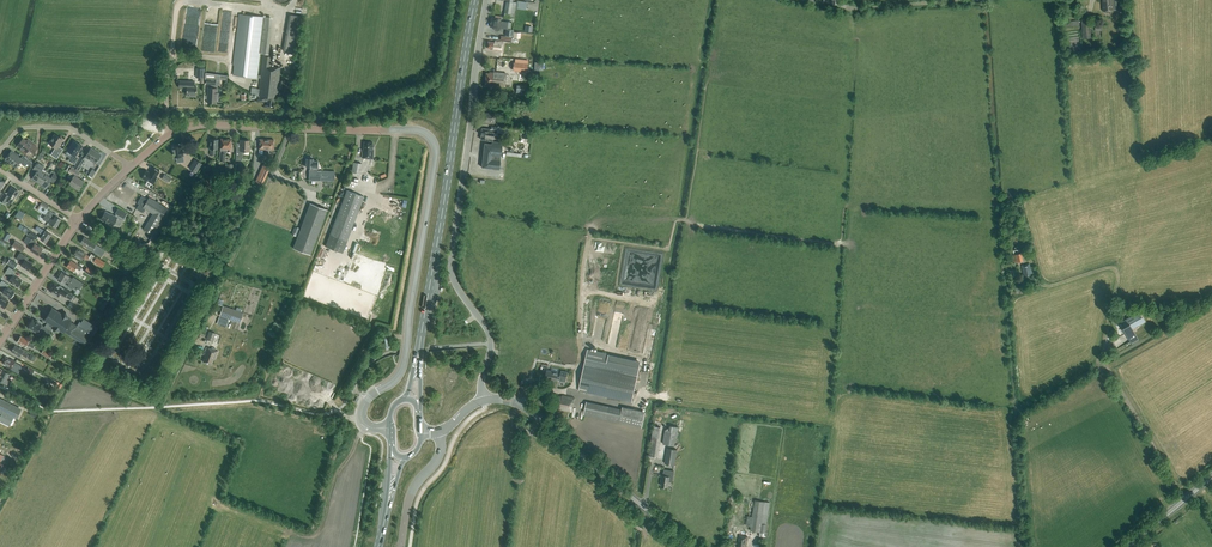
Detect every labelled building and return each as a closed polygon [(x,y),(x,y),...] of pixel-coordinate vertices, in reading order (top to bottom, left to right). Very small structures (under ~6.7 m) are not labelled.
[(504,16),(515,18),(517,2),(513,2),(513,0),(506,0),(504,16)] [(1103,11),(1116,10),(1116,0),(1102,0),(1103,11)] [(526,10),(527,2),(518,1),(516,9),(526,10)] [(291,13),(285,51),(298,53),(304,15),(291,13)] [(273,106),(274,98),(277,98),(280,68),(271,67),(272,55),(266,55),(270,18),(240,14),(233,75),(257,78),(257,77),(261,78),(259,89),(251,88),(251,93),(252,94),(251,94),(251,95),(252,95),(252,96),(255,97),(256,95),(259,96),(258,100),(267,101),(267,106),(273,106)] [(512,22),(508,22),(500,21),(501,19),(498,18),(491,17),(490,27),(494,27),(494,29),(495,30),(498,31),(499,30),(500,28),(500,27),(506,28),(505,35),(512,36),(513,30),(511,29),(512,22)] [(1084,38),(1091,37),(1090,25),(1082,26),(1084,38)] [(501,51),(503,42),(495,41),(494,42),(488,41),(487,48),(492,48),(491,50),(501,51)] [(513,67),(512,70),(526,71),(527,63),(513,62),(513,63),(513,67)] [(204,78),(205,68),(196,68),(196,77),(204,78)] [(505,86),(506,73),(489,72),(489,73),(486,72),(485,83),(485,84),(505,86)] [(214,88),(214,84),(218,85),(219,84),(219,81),(220,81),(220,75),(205,73),(205,79),(206,79),(206,84),(210,84),(210,88),(208,88),(207,102),(217,103),(217,88),(214,88)] [(196,97),(197,87),(194,87),(195,81),(180,80),(179,87),(187,88),(186,96),(196,97)] [(523,94),(524,86),(517,85),(516,94),(523,94)] [(495,114),(484,113),(483,121),(494,122),(495,114)] [(497,131),(497,127),(491,126),(491,128),(489,128),(488,129),(482,128),(481,139),(488,140),(489,141),(490,141),(491,140),(493,141),(494,132),(492,132),(492,130),(497,131)] [(49,143),(56,147),(51,155),(57,159),(63,149),(59,146),(63,139),(54,134),(49,143)] [(23,139),(18,145),(21,148),(20,150),(25,155),(29,150),(33,153),(38,148),(29,141),(28,143),(23,139)] [(230,149),(231,139),(221,139),(221,148),(220,161),(225,161),(225,153),(227,153),(227,149),(230,149)] [(274,149),(274,140),(260,139),(259,149),(264,149),(263,154),(269,154),(269,149),(274,149)] [(77,155),(83,146),(74,140),(68,150),(73,153),(68,160),(75,164),(79,157),(77,155)] [(250,151),(250,145),(249,145),(249,140),(240,140),(240,148),(236,148),(236,160),(239,160),(241,160),(242,159),(243,157),(243,151),(250,151)] [(500,156),(502,142),(493,141),(492,142),(492,144),(484,143),(482,167),(499,169),(500,160),(499,160),(500,156)] [(373,159),(373,149),(373,142),(364,142),(363,149),(362,149),(362,158),(366,158),(366,159),(373,159)] [(176,156),(177,162),(184,161),(183,155),(183,148),(181,148),(181,145),(173,146),(174,149),(173,149),(173,152),(173,154),(174,154),(175,157),(176,156)] [(95,163),(101,154),(91,148),(85,157),(95,163)] [(24,166),(29,160),(23,155),(20,159),(12,152),(7,159),(16,166),(19,162),(24,166)] [(81,157),(77,164),(74,168),(79,171),(82,167),(81,166),(85,159),(81,157)] [(318,168),(318,161),(313,161),(313,159),(310,158),(310,157),(305,157),(305,163),(306,163),(306,167),(310,167),(310,170),(309,170),(309,173),(309,174),(309,176),(309,177),(309,180),(334,181),(335,171),(317,170),(317,168),(318,168)] [(196,173),(202,164),(195,159),(189,168),(196,173)] [(39,182),(47,171),(43,168),(44,166),(38,162),(33,169),(37,172),(33,178),(32,179),(36,181),(36,180),(39,182)] [(360,174),(362,164),(353,162),(352,172),(360,174)] [(77,176),(79,173),(80,172),(79,171),(74,168),(68,164),(65,169),(69,171),(69,172),(71,173),(69,177),(72,179),(70,183),(79,189),(84,181),(77,176)] [(262,185),(271,168),(270,167),(263,164),(255,182),(262,185)] [(156,177),(160,171),(153,167),(150,173),(146,170),(142,178),(146,181),(147,180),(153,183),(157,177),(156,177)] [(92,178),(94,174),(96,171),(93,169),(88,176),(92,178)] [(53,182),(58,175),(52,171),(50,173),(47,171),(39,182),(42,184),(42,185),(45,187),(46,186),(50,180),(53,182)] [(19,192),(11,188),(6,195),(3,193),(0,199),(0,200),(5,203),(8,199),(12,202),(19,192)] [(343,253),(364,197),(347,190),(325,247),(343,253)] [(161,218),(167,208),(149,197),(148,199),(142,196),(138,201),(140,203),(136,208),(143,212),(145,209),(153,213),(143,229),(149,232),(151,234),(161,218)] [(40,205),(37,209),(40,211),(45,214),(45,215),(51,218),(49,222),(56,227),(61,219),(56,216),(56,215),(48,210),(47,209),(49,206),(42,202),(40,205)] [(327,210),(310,204),(293,250),(310,256),(327,210)] [(124,217),(126,213),(118,208),(116,213),(116,214),(115,216),(106,211),(101,219),(112,226),(116,219),(122,223),(125,218),(124,217)] [(24,214),(19,210),(15,216),(21,220),(24,214)] [(38,226),(35,229),(43,234),(41,239),(47,242),(52,234),(38,226)] [(38,235),(31,231),(25,227),(22,230),(36,239),(38,235)] [(6,231),(1,238),(7,242),(12,235),(6,231)] [(84,237),(81,242),(84,244),(84,245),(97,254),(101,248),(84,237)] [(36,241),(32,239),(29,244),(33,247),(31,250),(38,255),(43,248),(35,243),(36,241)] [(25,247),(15,241),(13,245),(22,251),(25,247)] [(90,256),(78,248),(76,251),(75,251),(74,252),(74,253),(74,255),(78,257),(78,258),(79,259),(81,259),(81,260),(83,257),(88,260),(90,256)] [(113,251),(111,250),(109,253),(119,259),(121,256),(113,251)] [(23,262),(21,265),(29,270),(29,269),(30,269),(31,267),(33,263),(26,259),(27,257),(20,252),(17,258),(23,262)] [(1012,255),(1013,262),(1023,260),(1022,252),(1012,255)] [(105,262),(95,256),(92,261),(102,267),(105,262)] [(7,263),(14,269),(17,264),(10,259),(7,263)] [(80,270),(82,267),(70,260),(68,263),(66,265),(67,265),(66,266),(74,271),(76,267),(80,270)] [(131,262),(124,273),(131,277),(137,266),(131,262)] [(1026,276),(1030,275),(1030,274),(1032,274),(1031,269),(1030,269),(1029,263),(1022,265),(1024,275),(1025,274),(1026,276)] [(18,287),(22,281),(17,277),(14,274),(16,271),(9,267),(5,272),(10,275),(10,276),(12,277),(9,281),(18,287)] [(79,289),(83,283),(73,277),(72,278),(69,276),(63,272),(58,279),(64,283),(65,281),(69,284),(68,286),(75,291),(77,288),(79,289)] [(15,292),(10,289),(10,288),(6,285),(7,284),(2,280),(0,283),(0,285),(4,288),(4,287),(6,288),(3,293),(11,298),(11,297),(12,298),(14,294),(13,294),(15,292)] [(71,300),(74,296),(63,289),(64,288),(60,286),(59,287),(54,284),(50,291),(55,294),(55,295),(58,297),(60,294),(61,295),(62,294),(71,300)] [(197,297),(202,289),(197,287),(193,294),(197,297)] [(4,309),(9,301),(0,295),(0,306),(4,309)] [(100,308),(106,312),(111,303),(105,299),(100,308)] [(75,311),(78,306),(70,302),(68,306),(75,311)] [(240,323),(244,313),(223,305),(220,316),(240,323)] [(77,326),(71,321),(72,320),(68,318),(66,312),(62,314),(52,307),(44,320),(53,326),(53,330),(60,330),(63,333),(64,331),(86,345),(89,339),(93,334),(94,335),(99,328),(84,318),(79,325),(78,324),(77,326)] [(1122,327),(1132,344),(1139,340),(1132,327),(1143,321),(1139,313),(1124,322),(1126,325),(1122,327)] [(48,335),(52,327),(46,324),(44,327),(43,326),(43,327),(40,325),(40,324),(37,322),(38,321),(35,320),(34,321),(32,319),(30,323),(29,322),(27,326),(28,326),(27,327),(33,330),(32,331),(35,333),(36,332),(37,333),(39,329),(48,335)] [(213,341),(216,333),(210,331),(207,339),(213,341)] [(1117,346),(1128,339),(1124,333),(1113,339),(1117,346)] [(33,348),(35,345),(21,336),(17,342),(25,347),(27,344),(33,348)] [(26,357),(29,353),(24,350),(20,348),(19,348),(15,345),(11,351),(19,356),(21,354),(26,357)] [(215,359),(218,351),(207,347),(205,352),(204,355),(205,356),(203,362),(211,365),(214,359),(215,359)] [(631,401),(638,371),(640,364),(608,357),(609,355),(587,350),(579,390),(631,401)] [(5,356),(2,362),(7,365),(7,367),(11,369),(18,373),(21,369),(13,365),(15,361),(11,359),(11,360),(5,356)] [(11,380),(11,381),(6,379),(9,374),(5,371),(3,370),(0,369),(0,381),(6,384),(6,385),(11,387),(14,381),(11,380)] [(567,372),(561,371),(560,374),(558,373),(558,372),(547,370),(545,379),(557,381),(557,378),(559,378),(559,380),(565,381),(567,372)] [(572,406),(574,397),(562,395),(562,396),(557,395),(555,407),(561,409),(570,411),(572,406)] [(0,400),(0,421),(9,425),(14,417),(16,418),(20,410),(0,400)] [(622,407),(622,409),(587,401),(584,415),(619,422),(642,427),(645,412),(622,407)] [(665,429),(663,444),(676,446),(679,427),(670,425),(669,430),(665,429)] [(661,427),(654,426),(649,456),(656,457),(661,427)] [(673,465),(676,449),(667,448),(665,463),(673,465)] [(673,480),(675,471),(664,469),(664,472),(662,475),(661,483),(662,483),(661,485),(668,486),(669,482),(670,482),(673,480)] [(748,512),(753,513),(752,517),(747,516),(746,526),(751,526),(750,530),(760,532),(759,536),(765,537),(766,533),(765,533),(770,502),(750,499),(748,512)] [(747,536),(739,535),(737,546),(746,546),(747,536)]
